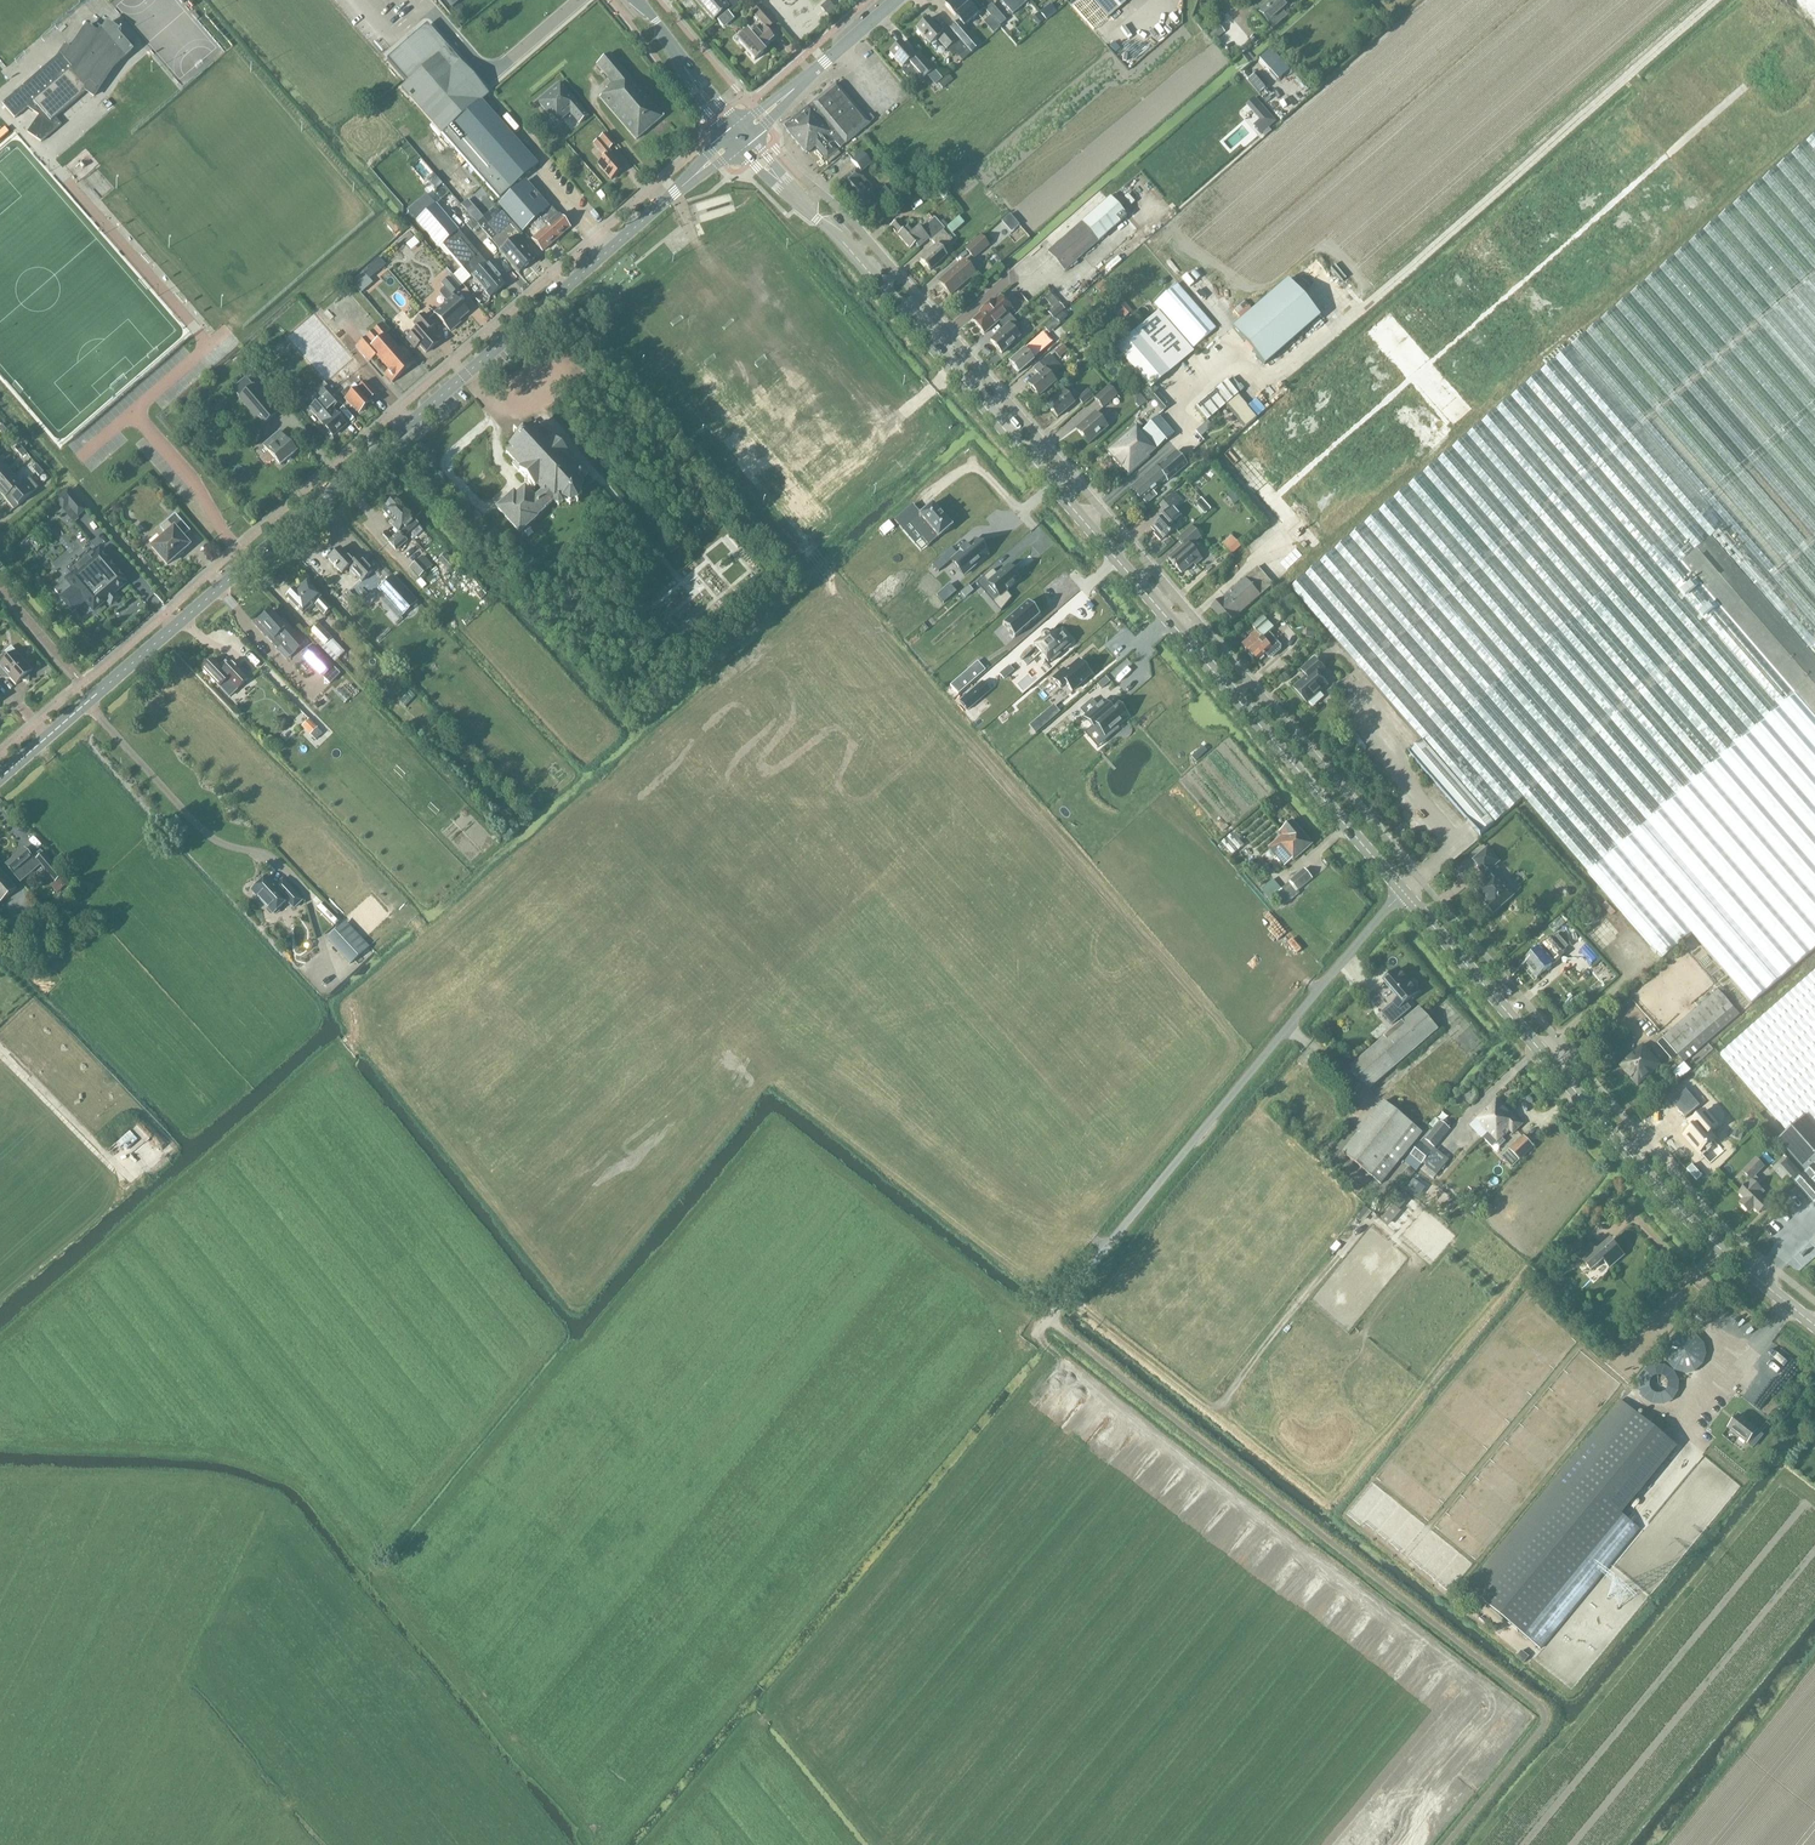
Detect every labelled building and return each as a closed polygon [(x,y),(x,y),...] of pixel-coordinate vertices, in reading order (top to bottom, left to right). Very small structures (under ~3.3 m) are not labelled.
[(714,21),(727,9),(730,11),(737,5),(734,0),(696,0),(714,21)] [(821,7),(829,17),(837,10),(828,0),(821,7)] [(944,5),(953,15),(959,21),(963,27),(982,11),(977,5),(972,0),(970,0),(966,3),(964,0),(950,0),(944,5)] [(1013,15),(1028,1),(1027,0),(1000,0),(1013,15)] [(1107,18),(1126,2),(1128,0),(1092,0),(1107,18)] [(1258,11),(1269,23),(1273,28),(1288,16),(1283,11),(1288,6),(1293,3),(1290,0),(1271,0),(1258,11)] [(1056,12),(1050,4),(1040,13),(1046,20),(1056,12)] [(761,6),(753,13),(767,30),(775,23),(761,6)] [(998,11),(992,15),(1000,24),(1005,19),(998,11)] [(928,19),(915,30),(929,46),(937,39),(952,56),(956,53),(958,56),(962,61),(971,54),(967,49),(964,46),(963,44),(958,39),(956,41),(945,28),(940,33),(928,19)] [(959,21),(950,29),(958,39),(963,44),(964,46),(967,49),(975,41),(963,27),(959,21)] [(60,54),(2,104),(15,118),(28,107),(35,111),(34,112),(39,116),(27,133),(41,143),(61,126),(55,118),(86,91),(87,90),(87,91),(87,90),(91,93),(90,94),(94,97),(113,67),(124,58),(132,52),(117,35),(119,32),(107,24),(101,31),(101,32),(98,35),(86,27),(71,50),(65,46),(60,53),(60,54)] [(738,41),(752,57),(755,60),(764,53),(761,49),(771,39),(759,26),(753,31),(755,33),(750,37),(746,33),(738,41)] [(398,59),(391,65),(393,66),(407,83),(402,88),(416,104),(442,134),(494,194),(497,197),(499,199),(506,193),(508,196),(499,204),(523,232),(530,225),(539,218),(543,223),(540,226),(542,228),(544,226),(556,240),(570,228),(563,220),(560,216),(559,216),(547,203),(543,207),(523,184),(514,191),(512,193),(510,190),(538,165),(481,101),(488,94),(487,93),(485,91),(431,30),(398,59)] [(1254,34),(1250,38),(1255,44),(1259,40),(1254,34)] [(900,43),(889,53),(902,68),(902,67),(903,72),(907,77),(911,78),(917,72),(923,79),(926,76),(933,70),(933,69),(922,57),(919,53),(913,58),(900,43)] [(1289,70),(1270,49),(1259,59),(1277,80),(1289,70)] [(663,117),(610,53),(596,65),(597,66),(598,65),(613,83),(606,89),(608,91),(600,97),(636,140),(663,117)] [(953,80),(952,80),(948,75),(938,83),(942,89),(944,87),(953,80)] [(560,83),(538,102),(550,116),(552,115),(558,122),(571,112),(580,123),(588,116),(579,105),(560,83)] [(799,114),(783,127),(806,153),(814,146),(826,160),(829,164),(840,154),(837,151),(830,142),(835,137),(831,132),(834,130),(845,143),(854,136),(867,125),(869,124),(859,111),(848,98),(838,87),(840,86),(838,83),(836,85),(836,84),(830,88),(814,101),(799,114)] [(1271,92),(1264,99),(1274,111),(1282,104),(1271,92)] [(1260,122),(1269,114),(1254,98),(1246,105),(1260,122)] [(1260,122),(1254,127),(1261,134),(1262,133),(1268,128),(1275,122),(1269,114),(1260,122)] [(870,115),(865,119),(869,123),(874,119),(870,115)] [(1268,128),(1262,133),(1265,135),(1265,136),(1271,131),(1271,130),(1268,128)] [(616,162),(617,160),(609,150),(615,145),(605,134),(594,144),(605,158),(598,164),(611,180),(623,170),(616,162)] [(1292,593),(1365,675),(1422,740),(1494,823),(1521,799),(1587,875),(1661,958),(1687,935),(1748,1004),(1814,945),(1814,136),(1567,351),(1292,593)] [(851,161),(857,167),(861,172),(871,163),(861,152),(851,161)] [(855,169),(838,183),(856,205),(873,190),(855,169)] [(443,184),(437,178),(434,174),(427,180),(431,184),(436,190),(443,184)] [(886,187),(879,192),(884,198),(890,193),(886,187)] [(1126,216),(1110,198),(1082,222),(1048,252),(1062,268),(1065,271),(1068,268),(1098,241),(1126,216)] [(467,212),(472,206),(467,200),(461,205),(467,212)] [(442,245),(458,231),(436,205),(435,206),(417,221),(439,248),(442,245)] [(521,233),(512,224),(502,213),(488,225),(483,219),(478,224),(509,260),(519,272),(534,259),(516,238),(521,233)] [(1009,214),(1001,221),(1005,226),(1014,219),(1009,214)] [(539,218),(530,225),(538,234),(532,240),(536,243),(543,252),(556,240),(544,226),(542,228),(540,226),(543,223),(539,218)] [(472,220),(467,225),(472,230),(473,229),(475,232),(479,228),(472,220)] [(943,229),(930,241),(935,246),(919,260),(929,271),(945,256),(940,250),(951,241),(955,237),(946,227),(943,229)] [(458,231),(442,245),(462,268),(454,275),(463,285),(471,278),(472,277),(490,297),(505,285),(487,263),(486,264),(458,231)] [(965,249),(973,258),(987,245),(979,236),(965,249)] [(370,265),(362,271),(369,279),(377,273),(385,265),(379,257),(370,265)] [(940,282),(945,287),(951,295),(974,274),(968,267),(963,262),(940,282)] [(452,276),(449,279),(454,284),(458,289),(461,286),(452,276)] [(435,314),(451,332),(460,323),(459,321),(468,313),(454,297),(453,297),(452,295),(459,289),(458,289),(454,284),(449,279),(449,278),(442,284),(444,287),(440,291),(439,294),(447,303),(435,314)] [(1102,281),(1096,287),(1102,294),(1108,288),(1102,281)] [(1285,283),(1231,331),(1262,368),(1317,320),(1285,283)] [(1114,350),(1139,378),(1149,389),(1180,361),(1215,331),(1175,285),(1153,305),(1158,310),(1114,350)] [(999,322),(1009,314),(1008,313),(1011,309),(1001,298),(1000,296),(994,302),(992,300),(978,313),(980,314),(973,320),(974,322),(984,334),(998,321),(999,322)] [(1125,318),(1131,312),(1124,303),(1117,309),(1125,318)] [(1059,305),(1048,314),(1053,320),(1064,310),(1059,305)] [(296,330),(287,337),(327,383),(328,384),(355,359),(315,313),(296,330)] [(410,335),(406,339),(414,348),(419,344),(426,353),(439,342),(429,330),(434,325),(425,314),(414,324),(418,328),(410,335)] [(1009,314),(999,322),(1005,328),(990,341),(1002,354),(1020,337),(1016,333),(1021,328),(1009,314)] [(369,336),(356,348),(369,363),(376,357),(388,370),(389,371),(385,374),(392,383),(416,362),(408,353),(403,347),(399,350),(386,336),(390,331),(383,323),(376,330),(369,336)] [(391,332),(388,335),(394,342),(398,339),(391,332)] [(1029,345),(1009,362),(1019,373),(1033,360),(1032,358),(1037,354),(1033,348),(1037,344),(1034,340),(1031,343),(1029,345)] [(1059,358),(1067,351),(1062,345),(1054,352),(1059,358)] [(1039,375),(1028,384),(1039,396),(1055,381),(1051,377),(1061,368),(1049,355),(1034,369),(1039,375)] [(252,385),(245,378),(232,389),(238,397),(237,398),(261,427),(278,413),(253,384),(252,385)] [(1226,381),(1195,408),(1207,421),(1225,406),(1246,430),(1259,418),(1226,381)] [(321,423),(323,426),(332,436),(346,424),(335,411),(335,412),(333,409),(342,401),(324,382),(315,390),(319,395),(322,398),(310,409),(322,423),(321,423)] [(376,395),(369,388),(364,382),(353,392),(349,388),(342,394),(346,398),(345,399),(351,406),(352,405),(359,413),(367,405),(366,405),(369,402),(368,401),(370,400),(376,395)] [(1094,399),(1102,408),(1117,395),(1109,386),(1094,399)] [(1078,398),(1083,404),(1092,396),(1087,390),(1078,398)] [(1047,405),(1057,418),(1074,403),(1063,391),(1047,405)] [(1136,399),(1136,405),(1138,408),(1145,402),(1140,396),(1136,399)] [(305,400),(299,405),(303,409),(308,404),(305,400)] [(1076,429),(1088,443),(1106,427),(1094,413),(1076,429)] [(1141,432),(1139,429),(1134,423),(1105,449),(1128,475),(1139,466),(1148,457),(1148,456),(1172,434),(1158,417),(1141,432)] [(1207,421),(1195,431),(1201,437),(1212,427),(1207,421)] [(514,495),(498,509),(504,516),(513,526),(519,533),(528,524),(528,523),(552,501),(554,502),(558,505),(561,503),(563,501),(570,503),(576,501),(580,493),(577,487),(581,486),(582,483),(581,479),(587,474),(578,463),(573,468),(565,460),(568,457),(546,433),(544,435),(535,426),(526,435),(524,432),(515,432),(514,431),(515,432),(514,441),(517,443),(507,452),(515,461),(512,464),(538,492),(532,498),(525,490),(516,498),(514,495)] [(9,433),(9,434),(14,440),(20,434),(15,428),(9,433)] [(279,431),(262,446),(279,466),(296,452),(279,431)] [(1130,488),(1139,500),(1141,502),(1142,501),(1145,504),(1155,496),(1152,492),(1165,480),(1167,481),(1186,465),(1175,452),(1165,460),(1155,468),(1154,467),(1139,481),(1130,488)] [(12,476),(3,466),(0,469),(0,486),(12,476)] [(5,499),(21,486),(12,476),(0,486),(0,493),(5,499)] [(21,486),(5,499),(14,510),(39,488),(30,478),(21,486)] [(68,491),(56,501),(64,510),(69,506),(79,517),(86,511),(68,491)] [(1163,517),(1151,527),(1156,532),(1153,534),(1159,541),(1162,539),(1163,539),(1174,529),(1170,524),(1179,516),(1173,509),(1172,509),(1182,501),(1174,492),(1164,501),(1160,505),(1168,513),(1163,517)] [(387,508),(383,511),(396,525),(394,527),(399,533),(389,543),(396,551),(407,541),(404,538),(418,525),(414,520),(415,519),(396,498),(386,507),(387,508)] [(1201,498),(1196,503),(1206,513),(1211,509),(1201,498)] [(912,505),(894,521),(902,530),(909,523),(928,545),(937,537),(938,538),(951,527),(932,504),(920,514),(912,505)] [(472,514),(460,525),(466,532),(478,521),(472,514)] [(187,530),(189,532),(190,532),(175,515),(160,527),(167,535),(152,547),(167,565),(189,546),(181,536),(187,530)] [(888,521),(879,528),(886,537),(889,534),(888,532),(894,527),(888,521)] [(1185,544),(1168,559),(1170,562),(1171,564),(1172,564),(1180,573),(1192,562),(1195,564),(1200,559),(1189,547),(1199,538),(1190,528),(1179,538),(1185,544)] [(960,553),(951,560),(964,576),(987,556),(974,540),(966,547),(966,546),(959,552),(960,553)] [(1226,549),(1232,555),(1241,546),(1236,540),(1226,549)] [(335,554),(328,560),(341,575),(347,569),(361,583),(373,571),(359,555),(355,559),(351,554),(348,557),(340,549),(335,554)] [(60,598),(72,612),(85,601),(94,611),(106,600),(108,603),(116,596),(114,594),(127,583),(99,551),(67,579),(67,580),(55,590),(61,597),(60,598)] [(445,554),(438,560),(449,572),(455,566),(445,554)] [(423,556),(409,568),(418,578),(432,566),(423,556)] [(948,563),(942,556),(932,565),(938,572),(948,563)] [(993,570),(983,578),(999,597),(992,602),(1000,612),(1012,598),(1006,592),(1019,580),(1008,566),(997,575),(993,570)] [(1258,568),(1246,578),(1221,601),(1221,600),(1211,608),(1227,626),(1272,585),(1258,568)] [(380,589),(387,596),(405,615),(416,604),(418,602),(393,576),(391,578),(380,589)] [(472,579),(467,584),(480,599),(485,594),(472,579)] [(321,597),(307,582),(297,591),(296,589),(294,591),(292,591),(289,594),(289,596),(287,597),(303,614),(315,603),(316,605),(324,615),(331,608),(322,599),(321,600),(319,599),(321,597)] [(965,597),(973,591),(968,586),(961,592),(965,597)] [(348,591),(342,596),(352,607),(358,602),(348,591)] [(1282,599),(1277,603),(1285,612),(1290,608),(1282,599)] [(1028,603),(1002,625),(1014,638),(1039,616),(1028,603)] [(263,615),(253,624),(264,636),(268,633),(273,639),(270,642),(277,649),(280,646),(283,643),(290,650),(293,654),(304,644),(283,620),(280,623),(278,621),(270,612),(265,617),(263,615)] [(1257,631),(1242,644),(1257,662),(1266,654),(1269,657),(1270,658),(1273,658),(1281,650),(1281,646),(1276,640),(1275,641),(1272,638),(1273,637),(1270,633),(1274,629),(1267,622),(1261,614),(1250,624),(1257,631)] [(318,624),(310,631),(323,646),(332,639),(318,624)] [(1307,628),(1306,637),(1320,639),(1321,629),(1307,628)] [(1043,668),(1067,647),(1055,634),(1031,655),(1043,668)] [(0,657),(0,678),(1,679),(6,674),(16,685),(22,680),(24,681),(30,682),(30,676),(29,674),(33,671),(16,651),(15,651),(11,646),(7,650),(3,653),(4,653),(0,657)] [(312,647),(301,658),(322,679),(333,668),(312,647)] [(205,667),(203,669),(220,687),(230,697),(238,689),(248,680),(232,662),(228,665),(226,662),(221,667),(213,659),(211,661),(209,661),(205,664),(205,667)] [(1293,689),(1307,703),(1327,685),(1318,675),(1324,670),(1315,659),(1301,671),(1307,677),(1293,689)] [(977,661),(950,685),(958,695),(986,671),(977,661)] [(1064,669),(1053,679),(1061,688),(1066,684),(1072,692),(1091,675),(1078,661),(1066,672),(1064,669)] [(1007,669),(1000,674),(1004,679),(1011,673),(1007,669)] [(982,682),(960,701),(968,710),(990,691),(982,682)] [(1092,699),(1080,710),(1106,741),(1119,729),(1116,726),(1127,717),(1114,702),(1108,708),(1103,702),(1098,706),(1092,699)] [(1054,707),(1042,717),(1047,723),(1059,713),(1054,707)] [(310,719),(301,726),(307,732),(310,736),(311,735),(316,740),(322,734),(318,729),(319,728),(311,719),(310,719)] [(1495,823),(1494,823),(1422,740),(1409,752),(1407,750),(1406,750),(1466,819),(1468,817),(1474,824),(1474,825),(1475,826),(1477,825),(1480,831),(1479,833),(1481,835),(1495,823)] [(1196,761),(1201,756),(1197,752),(1191,756),(1196,761)] [(1270,849),(1285,866),(1291,860),(1293,861),(1312,844),(1293,822),(1280,833),(1283,837),(1270,849)] [(1499,862),(1493,854),(1487,848),(1474,859),(1479,866),(1478,867),(1485,874),(1487,872),(1499,862)] [(49,875),(53,879),(56,882),(51,886),(58,893),(69,883),(62,875),(61,875),(43,853),(35,860),(25,849),(6,865),(14,875),(17,878),(20,882),(25,878),(29,875),(41,866),(48,874),(49,875)] [(1297,875),(1290,880),(1291,881),(1298,889),(1312,878),(1310,875),(1304,868),(1297,873),(1298,874),(1297,875)] [(16,889),(0,870),(0,902),(16,889)] [(1488,879),(1477,889),(1488,902),(1486,904),(1493,913),(1514,895),(1496,875),(1495,873),(1491,876),(1487,872),(1485,874),(1485,875),(1488,879)] [(267,877),(252,891),(267,908),(267,911),(271,914),(275,914),(279,911),(279,909),(287,901),(294,909),(302,901),(286,884),(279,890),(267,877)] [(1273,879),(1262,888),(1272,899),(1276,895),(1283,903),(1298,889),(1291,881),(1281,889),(1273,879)] [(1565,898),(1569,897),(1570,893),(1567,890),(1563,891),(1562,895),(1565,898)] [(1576,922),(1581,925),(1586,926),(1592,924),(1597,921),(1600,916),(1601,910),(1599,905),(1596,900),(1591,897),(1585,896),(1580,898),(1575,901),(1572,906),(1571,912),(1572,917),(1576,922)] [(349,964),(365,949),(342,925),(327,940),(349,964)] [(1556,938),(1550,943),(1560,955),(1571,945),(1563,936),(1561,934),(1556,938)] [(310,941),(306,942),(304,946),(307,950),(312,949),(313,945),(310,941)] [(1524,962),(1538,978),(1556,961),(1543,945),(1524,962)] [(1392,1004),(1382,1013),(1392,1025),(1411,1008),(1406,1003),(1418,992),(1398,969),(1383,983),(1398,999),(1394,1002),(1392,1004)] [(1721,1056),(1788,1132),(1779,1140),(1808,1173),(1814,1167),(1814,972),(1779,1004),(1725,1053),(1721,1056)] [(1717,990),(1663,1038),(1684,1062),(1739,1014),(1717,990)] [(1386,1038),(1378,1045),(1352,1067),(1371,1089),(1396,1066),(1439,1029),(1420,1007),(1404,1022),(1403,1021),(1385,1037),(1386,1038)] [(1619,1065),(1628,1075),(1651,1055),(1642,1044),(1628,1057),(1619,1065)] [(1651,1055),(1628,1075),(1637,1086),(1661,1065),(1651,1055)] [(1686,1090),(1672,1102),(1686,1118),(1700,1106),(1686,1090)] [(1487,1133),(1487,1134),(1503,1120),(1497,1113),(1505,1106),(1497,1097),(1476,1118),(1482,1125),(1481,1126),(1487,1133)] [(1384,1102),(1342,1153),(1380,1184),(1422,1133),(1384,1102)] [(1487,1133),(1483,1138),(1492,1147),(1497,1143),(1500,1147),(1506,1141),(1502,1137),(1509,1130),(1513,1134),(1522,1124),(1505,1106),(1497,1113),(1503,1120),(1487,1134),(1487,1133)] [(1694,1128),(1685,1136),(1700,1152),(1714,1139),(1709,1134),(1718,1126),(1705,1111),(1690,1123),(1691,1124),(1691,1125),(1693,1128),(1694,1127),(1694,1128)] [(1429,1125),(1433,1128),(1440,1121),(1436,1118),(1429,1125)] [(1440,1122),(1425,1140),(1423,1139),(1405,1162),(1416,1171),(1450,1130),(1440,1122)] [(1764,1139),(1774,1131),(1768,1124),(1758,1133),(1764,1139)] [(1524,1135),(1510,1149),(1520,1160),(1535,1146),(1524,1135)] [(1746,1198),(1740,1204),(1749,1213),(1754,1207),(1760,1213),(1767,1205),(1760,1198),(1765,1192),(1757,1184),(1761,1181),(1756,1176),(1764,1169),(1755,1160),(1744,1173),(1752,1181),(1741,1193),(1746,1198)] [(1408,1167),(1402,1173),(1409,1179),(1414,1173),(1408,1167)] [(1794,1179),(1800,1173),(1796,1168),(1789,1174),(1794,1179)] [(1805,1198),(1814,1208),(1814,1188),(1805,1198)] [(1473,1206),(1477,1211),(1481,1206),(1477,1202),(1473,1206)] [(1590,1244),(1578,1255),(1591,1270),(1603,1260),(1609,1267),(1621,1257),(1622,1257),(1624,1255),(1619,1249),(1616,1251),(1615,1249),(1615,1246),(1611,1242),(1608,1242),(1605,1245),(1604,1246),(1604,1249),(1602,1251),(1598,1250),(1597,1251),(1590,1244)] [(1544,1280),(1537,1287),(1545,1294),(1552,1288),(1544,1280)] [(1507,1569),(1482,1599),(1523,1633),(1540,1647),(1637,1530),(1619,1516),(1625,1509),(1677,1446),(1636,1412),(1597,1459),(1584,1449),(1494,1558),(1507,1569)] [(1758,1430),(1739,1415),(1728,1428),(1748,1444),(1748,1443),(1753,1448),(1763,1435),(1758,1430)]
